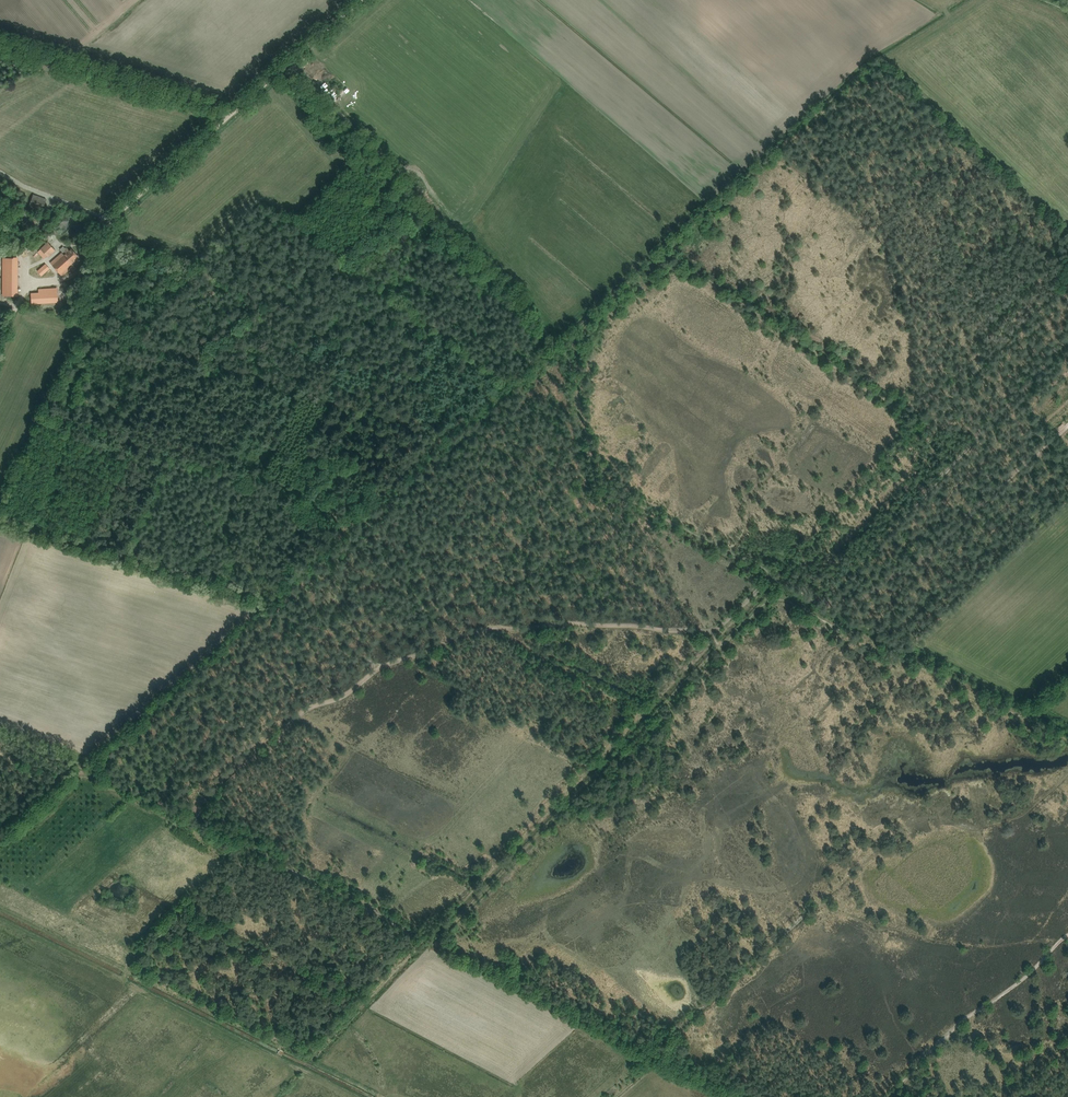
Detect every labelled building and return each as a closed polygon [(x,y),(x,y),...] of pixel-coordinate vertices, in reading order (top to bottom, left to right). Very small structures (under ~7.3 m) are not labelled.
[(42,211),(44,204),(46,199),(33,194),(31,200),(29,207),(42,211)] [(44,256),(46,258),(48,256),(50,254),(54,250),(48,243),(41,249),(38,252),(43,257),(44,256)] [(54,259),(50,262),(61,276),(70,269),(70,268),(73,271),(76,269),(71,263),(78,257),(71,249),(69,251),(67,248),(66,250),(63,247),(60,249),(64,254),(66,253),(66,254),(64,255),(62,253),(54,259)] [(2,296),(18,296),(18,258),(2,258),(2,296)] [(50,269),(45,264),(37,271),(41,276),(50,269)] [(31,293),(32,304),(59,302),(58,287),(38,289),(39,292),(31,293)]
